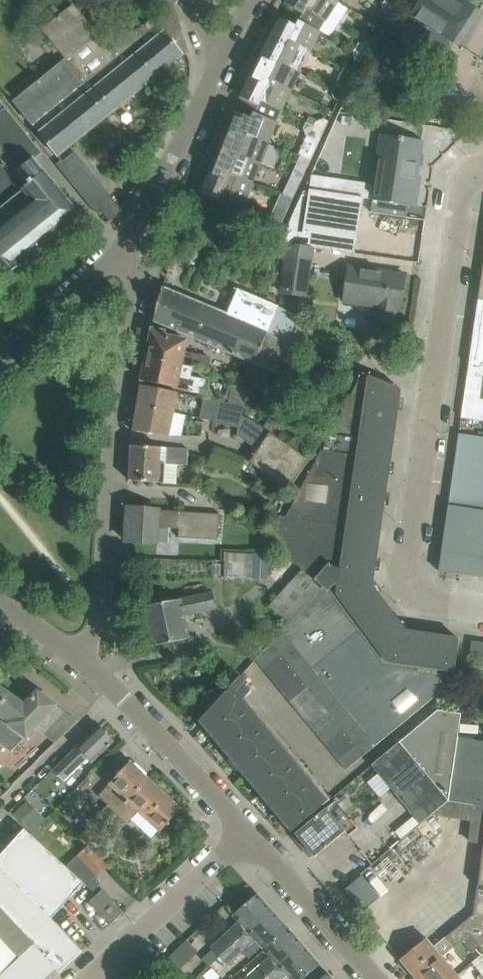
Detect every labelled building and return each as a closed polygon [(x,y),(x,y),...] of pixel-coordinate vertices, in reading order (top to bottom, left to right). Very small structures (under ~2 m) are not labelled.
[(286,4),(322,27),(338,2),(334,0),(333,0),(332,1),(331,0),(288,0),(286,4)] [(382,12),(388,16),(394,6),(385,0),(382,5),(382,12)] [(406,24),(421,34),(425,28),(450,45),(452,41),(474,7),(473,6),(470,12),(451,0),(421,0),(412,15),(406,24)] [(186,52),(173,10),(155,25),(151,19),(111,52),(74,5),(62,15),(54,6),(47,11),(55,21),(43,30),(66,59),(14,101),(58,156),(186,52)] [(279,18),(269,39),(287,47),(290,41),(307,49),(307,50),(311,52),(321,32),(298,21),(296,26),(279,18)] [(297,70),(298,69),(307,50),(307,49),(290,41),(287,47),(269,39),(260,58),(277,66),(279,62),(297,70)] [(358,42),(354,49),(365,54),(371,43),(366,40),(358,42)] [(360,63),(365,54),(354,49),(352,53),(355,61),(360,63)] [(260,58),(250,77),(268,86),(271,81),(292,91),(302,71),(298,69),(297,70),(279,62),(277,66),(260,58)] [(268,86),(250,77),(240,97),(258,106),(260,101),(282,112),(292,91),(271,81),(268,86)] [(336,80),(333,87),(343,92),(349,81),(344,78),(336,80)] [(338,102),(343,92),(333,87),(331,91),(333,99),(338,102)] [(260,101),(258,106),(240,97),(234,113),(226,134),(245,142),(248,136),(269,144),(277,122),(282,112),(260,101)] [(4,279),(23,264),(20,261),(78,213),(34,158),(32,160),(25,150),(34,143),(33,143),(0,101),(0,274),(4,279)] [(316,120),(313,127),(323,132),(328,120),(323,118),(316,120)] [(319,142),(323,132),(313,127),(305,123),(303,127),(306,137),(319,142)] [(261,164),(269,144),(248,136),(245,142),(226,134),(218,153),(237,161),(239,156),(261,164)] [(372,199),(408,204),(415,205),(419,179),(419,176),(416,176),(421,142),(382,136),(372,199)] [(100,209),(110,221),(121,210),(74,152),(62,162),(61,161),(56,165),(95,212),(100,209)] [(218,153),(210,174),(229,181),(231,176),(253,184),(261,164),(239,156),(237,161),(218,153)] [(300,157),(291,176),(302,180),(310,161),(300,157)] [(245,205),(253,184),(231,176),(229,181),(210,174),(202,194),(221,201),(222,196),(245,205)] [(297,190),(302,180),(291,176),(289,180),(291,188),(297,190)] [(354,253),(356,239),(363,197),(309,189),(309,191),(305,190),(304,190),(291,220),(288,229),(283,243),(313,248),(354,253)] [(281,226),(286,215),(281,213),(274,215),(270,222),(281,226)] [(313,248),(283,243),(279,257),(288,258),(287,269),(309,272),(313,248)] [(381,300),(378,321),(393,323),(396,309),(400,310),(405,274),(351,267),(346,302),(369,305),(370,299),(381,300)] [(309,272),(287,269),(283,293),(306,296),(309,272)] [(153,322),(280,374),(293,343),(287,341),(298,314),(238,290),(228,314),(164,287),(162,287),(153,322)] [(461,418),(482,421),(482,301),(478,300),(461,418)] [(152,329),(146,357),(192,367),(208,370),(210,358),(184,352),(186,341),(163,336),(164,332),(152,329)] [(192,367),(146,357),(141,382),(203,394),(206,380),(190,377),(192,367)] [(281,632),(375,746),(443,690),(454,671),(459,639),(405,631),(371,585),(400,388),(359,372),(358,382),(287,516),(280,516),(269,538),(267,541),(284,555),(322,587),(288,625),(281,632)] [(230,397),(229,404),(244,407),(247,389),(233,382),(230,397)] [(140,385),(137,405),(175,413),(178,393),(140,385)] [(211,424),(213,424),(218,401),(204,399),(200,418),(212,421),(211,424)] [(244,407),(229,404),(218,401),(213,424),(237,429),(236,437),(257,452),(249,463),(251,464),(260,470),(289,490),(309,460),(243,416),(244,407)] [(175,413),(137,405),(133,431),(171,436),(175,413)] [(188,449),(131,446),(129,481),(176,483),(177,465),(188,465),(188,449)] [(254,478),(260,470),(251,464),(245,472),(254,478)] [(482,578),(482,510),(449,505),(448,504),(438,571),(482,578)] [(218,512),(128,507),(126,541),(156,543),(157,539),(157,527),(177,528),(176,538),(216,540),(217,532),(218,512)] [(226,551),(225,579),(252,579),(253,552),(226,551)] [(268,606),(288,625),(322,587),(284,555),(265,578),(281,592),(268,606)] [(212,592),(143,607),(151,646),(190,639),(185,616),(216,610),(212,592)] [(364,755),(375,746),(281,632),(272,642),(281,654),(288,663),(295,670),(302,679),(309,687),(315,695),(322,704),(329,712),(336,721),(343,729),(350,738),(357,746),(364,755)] [(472,641),(469,656),(482,658),(482,643),(472,641)] [(255,660),(262,669),(281,654),(272,642),(255,660)] [(262,669),(270,678),(288,663),(281,654),(262,669)] [(295,670),(288,663),(270,678),(276,686),(295,670)] [(276,686),(283,694),(302,679),(295,670),(276,686)] [(246,697),(249,694),(251,690),(246,686),(248,683),(240,676),(200,720),(292,831),(326,802),(241,700),(246,697)] [(283,694),(290,703),(309,687),(302,679),(283,694)] [(315,695),(309,687),(290,703),(297,711),(315,695)] [(5,751),(24,734),(33,726),(36,723),(46,731),(43,733),(56,743),(77,721),(37,692),(24,706),(0,689),(0,747),(5,751)] [(297,711),(304,719),(322,704),(315,695),(297,711)] [(304,719),(311,728),(329,712),(322,704),(304,719)] [(482,807),(482,741),(457,738),(461,714),(437,710),(399,742),(448,801),(473,805),(482,807)] [(336,721),(329,712),(311,728),(317,736),(336,721)] [(317,736),(325,745),(343,729),(336,721),(317,736)] [(92,763),(114,741),(99,726),(52,770),(62,781),(86,758),(92,763)] [(350,738),(343,729),(325,745),(331,753),(350,738)] [(331,753),(339,762),(357,746),(350,738),(331,753)] [(430,816),(448,801),(399,742),(371,765),(420,824),(430,816)] [(364,755),(357,746),(339,762),(346,770),(364,755)] [(92,820),(101,829),(148,779),(130,761),(99,795),(108,803),(92,820)] [(169,822),(181,809),(148,779),(101,829),(102,830),(117,815),(120,818),(126,823),(138,810),(160,831),(166,824),(168,826),(170,824),(169,822)] [(470,822),(473,805),(448,801),(430,816),(470,822)] [(23,807),(14,816),(27,830),(37,821),(23,807)] [(326,808),(295,834),(314,857),(344,832),(348,836),(349,836),(358,828),(350,819),(341,827),(326,808)] [(88,827),(79,837),(89,845),(97,836),(88,827)] [(83,883),(66,867),(52,854),(24,829),(0,856),(0,870),(51,919),(76,891),(83,883)] [(66,867),(83,883),(97,895),(102,890),(97,875),(107,866),(90,849),(88,846),(66,867)] [(473,914),(460,925),(469,935),(479,947),(482,951),(482,850),(473,914)] [(351,863),(365,868),(369,857),(355,852),(351,863)] [(58,973),(82,951),(81,951),(57,925),(51,919),(0,870),(0,978),(52,978),(58,973)] [(359,908),(375,894),(358,876),(343,890),(359,908)] [(90,901),(111,924),(124,912),(103,890),(102,890),(97,895),(90,901)] [(257,893),(256,894),(232,915),(239,922),(211,947),(219,956),(271,909),(257,893)] [(263,950),(287,928),(271,909),(219,956),(227,965),(255,941),(263,950)] [(416,978),(442,958),(462,941),(469,935),(460,925),(434,947),(426,938),(400,960),(416,978)] [(301,944),(287,928),(263,950),(269,957),(244,978),(262,978),(301,944)] [(469,935),(462,941),(472,953),(479,947),(469,935)] [(198,952),(187,940),(163,963),(174,975),(198,952)] [(320,964),(301,944),(262,978),(282,978),(286,976),(289,978),(303,978),(320,964)] [(416,978),(453,978),(457,976),(442,958),(416,978)]
